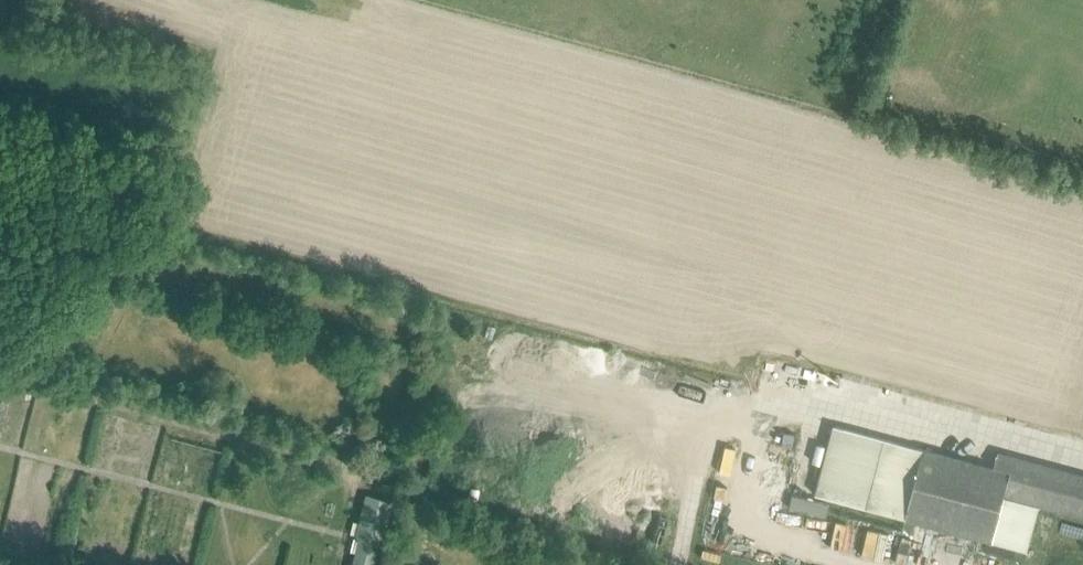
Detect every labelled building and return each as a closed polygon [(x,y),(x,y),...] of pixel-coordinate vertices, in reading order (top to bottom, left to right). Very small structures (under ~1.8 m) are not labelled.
[(905,520),(1027,552),(1033,532),(1038,531),(1035,543),(1047,546),(1055,516),(1043,513),(1040,524),(1035,523),(1040,506),(1082,518),(1082,477),(1014,458),(1010,474),(833,426),(815,494),(905,518),(905,520)] [(391,485),(381,482),(379,488),(389,491),(391,485)] [(352,538),(355,539),(349,564),(376,564),(392,502),(363,495),(352,538)]
